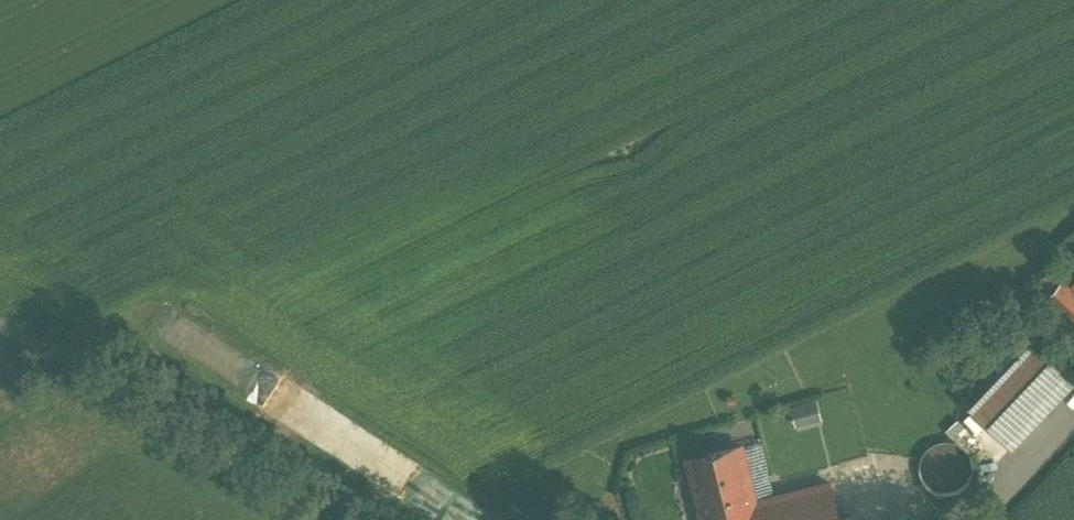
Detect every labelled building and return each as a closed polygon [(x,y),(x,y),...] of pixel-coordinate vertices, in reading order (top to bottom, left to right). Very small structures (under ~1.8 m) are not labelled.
[(1049,296),(1073,320),(1073,294),(1062,283),(1049,296)] [(1071,378),(1033,342),(970,407),(1009,444),(1071,378)] [(805,423),(831,420),(828,398),(802,401),(805,423)] [(687,458),(703,519),(758,519),(753,501),(739,445),(687,458)] [(956,447),(950,446),(943,447),(936,451),(930,457),(928,465),(928,473),(931,480),(936,486),(944,490),(952,491),(959,489),(967,482),(971,475),(972,468),(971,463),(968,455),(963,450),(956,447)] [(758,519),(840,519),(830,482),(753,501),(758,519)]
